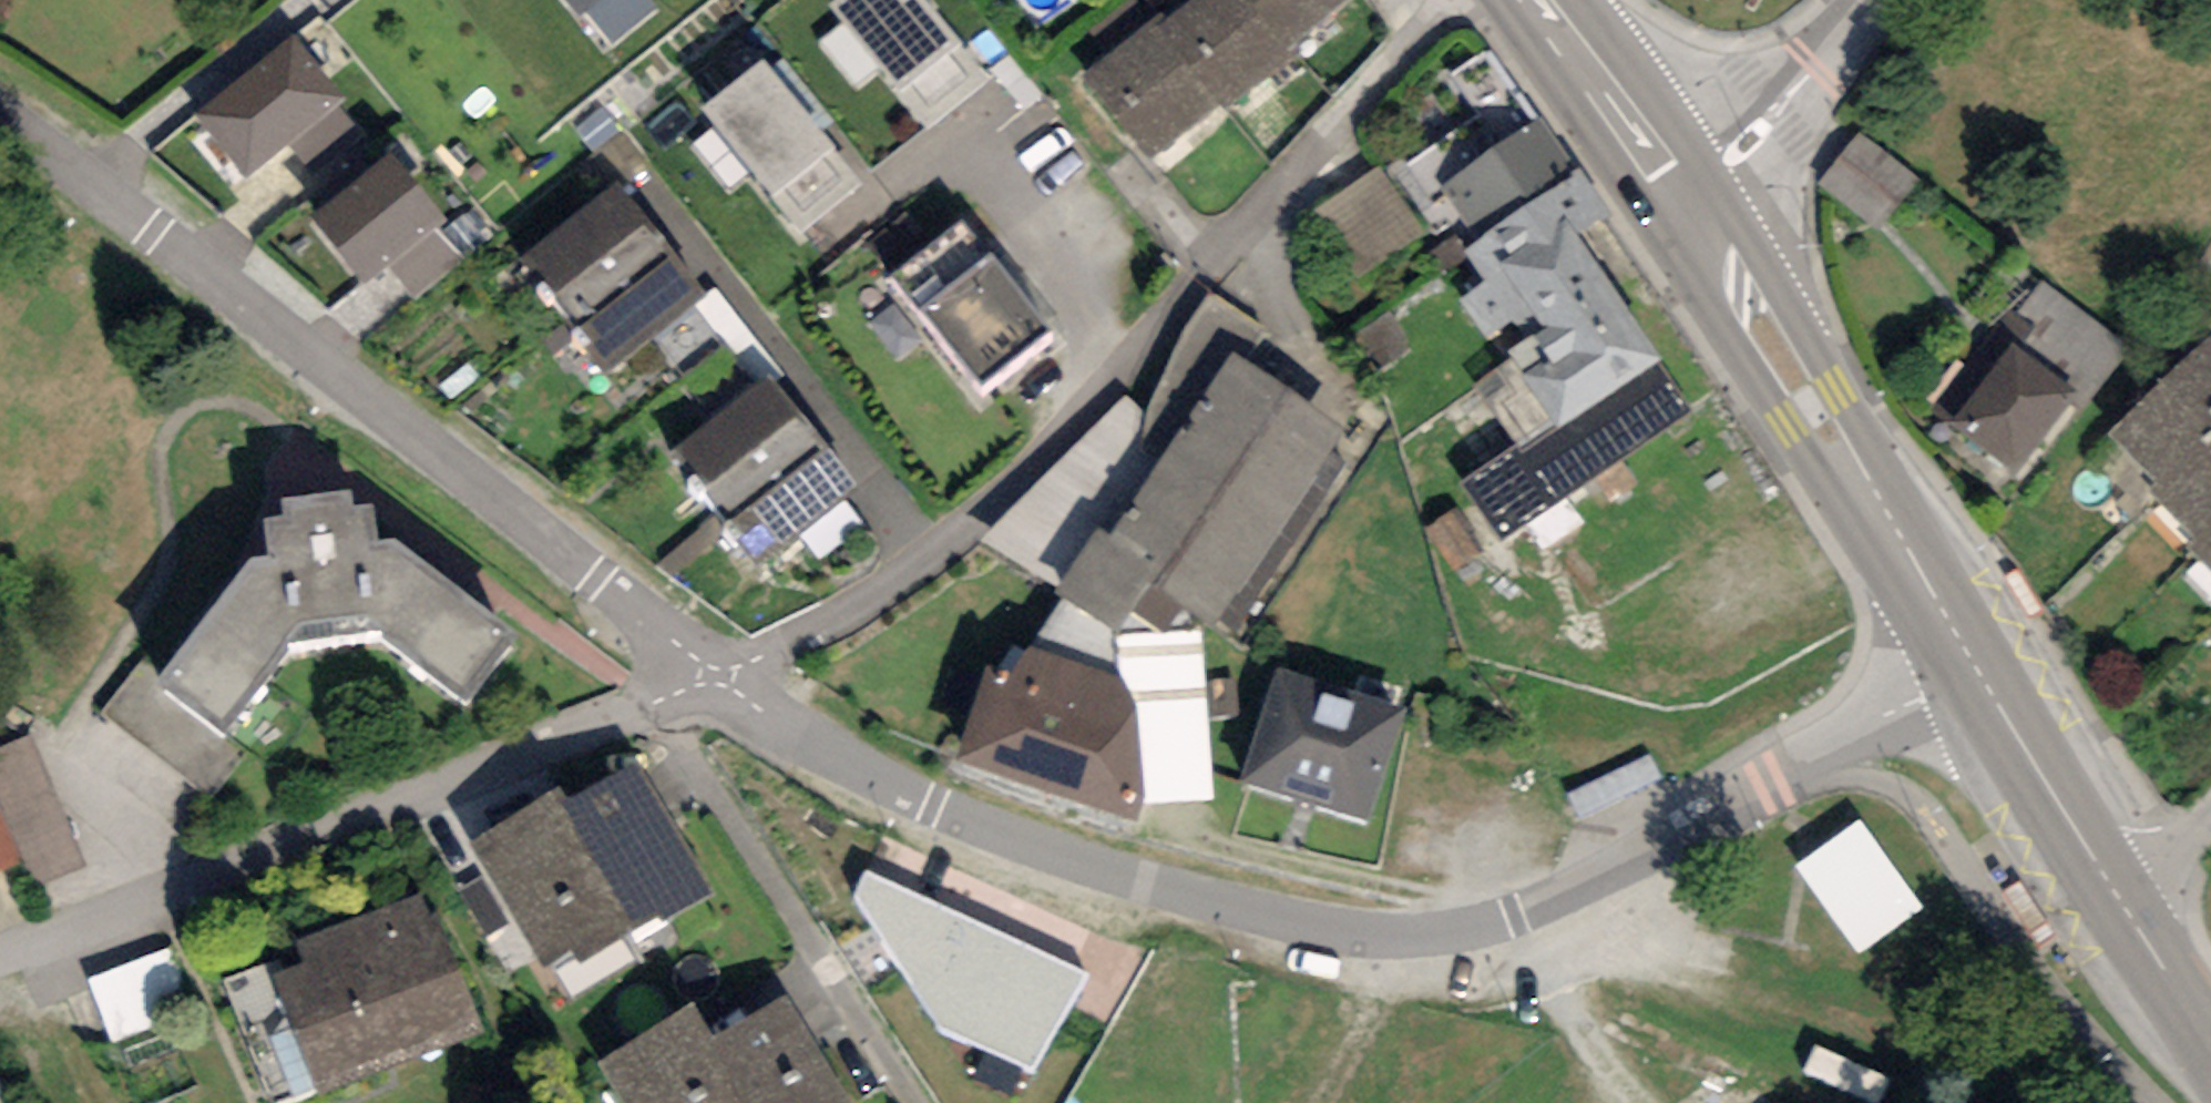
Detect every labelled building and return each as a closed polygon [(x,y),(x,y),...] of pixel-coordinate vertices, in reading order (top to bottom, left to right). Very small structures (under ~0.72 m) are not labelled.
[(577,18),(584,12),(612,45),(658,7),(652,0),(562,0),(577,18)] [(829,5),(889,77),(885,80),(928,131),(988,80),(959,45),(963,41),(928,0),(835,0),(829,5)] [(1165,21),(1157,13),(1079,76),(1148,161),(1346,0),(1191,0),(1165,21)] [(346,98),(295,34),(195,113),(246,177),(290,143),(338,104),(346,98)] [(763,59),(703,109),(774,195),(771,197),(801,233),(860,184),(831,149),(834,146),(763,59)] [(365,137),(338,104),(290,143),(316,176),(365,137)] [(1541,119),(1441,188),(1477,240),(1577,171),(1541,119)] [(1921,179),(1859,132),(1816,183),(1878,230),(1921,179)] [(445,221),(391,152),(310,216),(365,285),(388,267),(436,227),(445,221)] [(1581,169),(1577,171),(1477,240),(1463,249),(1486,282),(1459,301),(1485,339),(1512,321),(1524,338),(1505,352),(1553,422),(1559,430),(1662,360),(1577,236),(1611,213),(1581,169)] [(620,182),(521,258),(563,313),(662,237),(620,182)] [(989,254),(961,220),(891,276),(981,386),(1053,328),(991,252),(989,254)] [(464,260),(436,227),(388,267),(416,301),(464,260)] [(707,295),(662,237),(563,313),(608,371),(707,295)] [(1270,333),(1209,291),(1184,329),(1146,411),(1140,448),(1159,462),(1230,353),(1247,364),(1270,333)] [(2108,432),(2157,485),(2164,494),(2210,451),(2210,337),(2108,432)] [(2080,395),(2012,342),(1949,420),(2017,474),(2080,395)] [(1247,364),(1230,353),(1159,462),(1111,535),(1099,528),(1057,592),(1119,632),(1131,613),(1165,635),(1185,605),(1233,636),(1346,464),(1328,453),(1344,428),(1247,364)] [(1695,408),(1662,360),(1559,430),(1553,422),(1463,484),(1501,540),(1695,408)] [(769,373),(674,449),(720,507),(815,430),(769,373)] [(1126,396),(981,540),(1057,592),(1099,528),(1111,535),(1159,462),(1140,448),(1146,411),(1126,396)] [(860,485),(815,430),(720,507),(766,562),(860,485)] [(2164,494),(2157,485),(2149,492),(2196,543),(2202,550),(2210,542),(2210,451),(2164,494)] [(515,634),(395,539),(376,540),(371,505),(352,505),(351,490),(280,500),(285,520),(263,522),(271,558),(252,558),(159,679),(141,663),(100,714),(210,800),(245,751),(221,733),(291,643),(379,634),(465,702),(515,634)] [(2202,550),(2196,543),(2190,549),(2196,555),(2210,571),(2210,542),(2202,550)] [(1200,635),(1115,640),(1117,676),(1125,678),(1135,705),(1145,796),(1142,805),(1214,802),(1200,635)] [(1117,676),(1029,647),(1009,678),(986,664),(955,758),(1136,821),(1142,805),(1145,796),(1135,705),(1125,678),(1117,676)] [(1403,711),(1276,670),(1240,781),(1367,821),(1403,711)] [(0,747),(0,810),(22,864),(31,888),(85,867),(32,734),(0,747)] [(636,760),(564,802),(634,932),(656,916),(661,926),(713,896),(636,760)] [(556,789),(469,842),(540,967),(574,951),(583,965),(634,932),(564,802),(556,789)] [(22,864),(0,810),(0,873),(22,864)] [(1859,819),(1795,865),(1858,953),(1922,906),(1859,819)] [(1088,976),(867,873),(854,897),(937,1030),(1031,1069),(1088,976)] [(424,892),(295,943),(303,965),(272,978),(321,1101),(481,1037),(424,892)] [(168,948),(87,976),(110,1041),(191,1013),(168,948)] [(700,1049),(733,1102),(854,1102),(787,995),(716,1039),(700,1049)] [(597,1063),(622,1102),(733,1102),(700,1049),(716,1039),(694,1003),(597,1063)]
